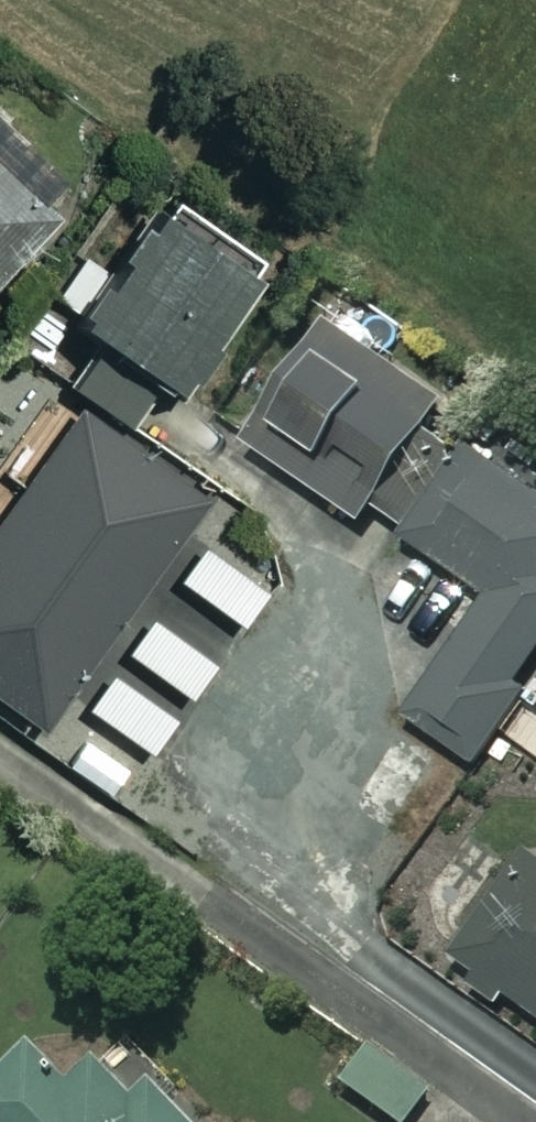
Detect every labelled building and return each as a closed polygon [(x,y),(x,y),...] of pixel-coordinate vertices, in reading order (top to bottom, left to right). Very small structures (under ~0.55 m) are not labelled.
[(17,311),(49,276),(23,251),(50,222),(0,175),(0,295),(17,311)] [(252,268),(157,203),(109,274),(84,257),(49,309),(168,390),(252,268)] [(364,515),(427,428),(442,405),(380,363),(403,329),(341,287),(235,445),(353,524),(364,515)] [(84,351),(62,384),(136,432),(157,399),(84,351)] [(76,413),(0,521),(0,700),(45,731),(205,503),(76,413)] [(427,428),(364,515),(483,595),(401,717),(472,765),(535,669),(535,502),(427,428)] [(265,591),(201,544),(175,581),(239,627),(265,591)] [(212,664),(148,618),(123,652),(187,699),(212,664)] [(110,671),(81,712),(147,759),(177,717),(110,671)] [(447,961),(535,1023),(535,833),(447,961)] [(365,1051),(339,1087),(386,1121),(405,1121),(425,1095),(365,1051)] [(0,1076),(0,1121),(170,1121),(101,1052),(58,1093),(21,1055),(0,1076)]
